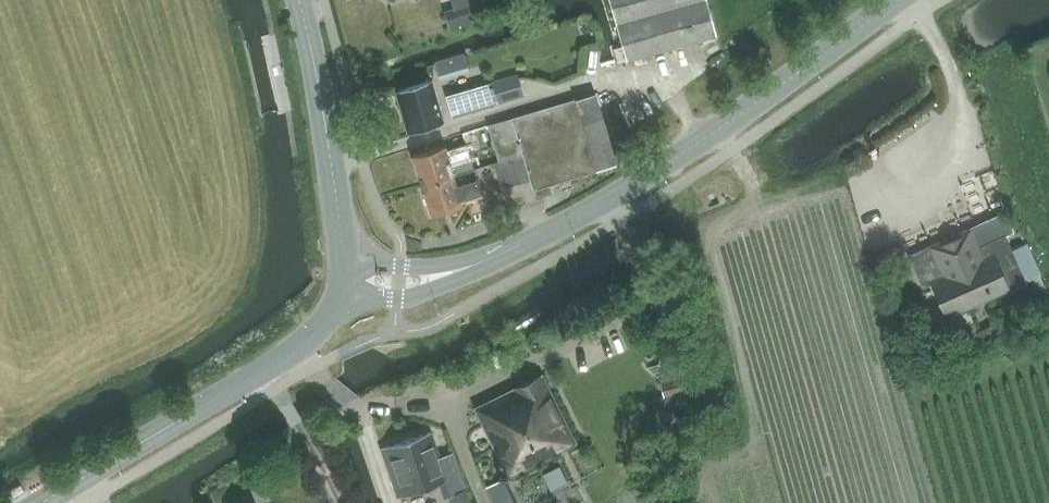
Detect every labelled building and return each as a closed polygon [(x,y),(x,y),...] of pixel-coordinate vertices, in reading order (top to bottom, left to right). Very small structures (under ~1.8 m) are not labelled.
[(708,0),(608,0),(625,59),(626,60),(717,34),(708,0)] [(606,61),(588,62),(591,82),(608,80),(606,61)] [(517,74),(493,81),(500,103),(523,96),(517,74)] [(408,131),(444,120),(432,80),(396,91),(408,131)] [(500,103),(493,81),(447,95),(453,117),(495,105),(494,101),(497,100),(498,103),(500,103)] [(499,162),(510,158),(523,154),(530,176),(534,189),(596,171),(595,167),(618,162),(595,92),(576,98),(573,97),(487,123),(499,162)] [(413,155),(422,184),(474,168),(466,143),(446,149),(445,146),(413,155)] [(530,176),(523,154),(510,158),(499,162),(492,164),(499,186),(517,179),(530,176)] [(474,168),(422,184),(431,213),(463,203),(462,199),(481,193),(474,168)] [(978,247),(970,228),(932,245),(932,246),(912,255),(925,285),(933,281),(948,315),(1006,290),(1026,281),(1005,236),(978,247)] [(697,373),(660,382),(664,397),(701,389),(697,373)] [(487,484),(496,502),(536,502),(521,470),(576,443),(542,375),(475,408),(507,473),(487,484)] [(406,440),(423,488),(448,480),(431,431),(406,440)] [(398,496),(423,488),(406,440),(381,448),(398,496)] [(464,490),(450,495),(453,502),(469,502),(464,490)]
